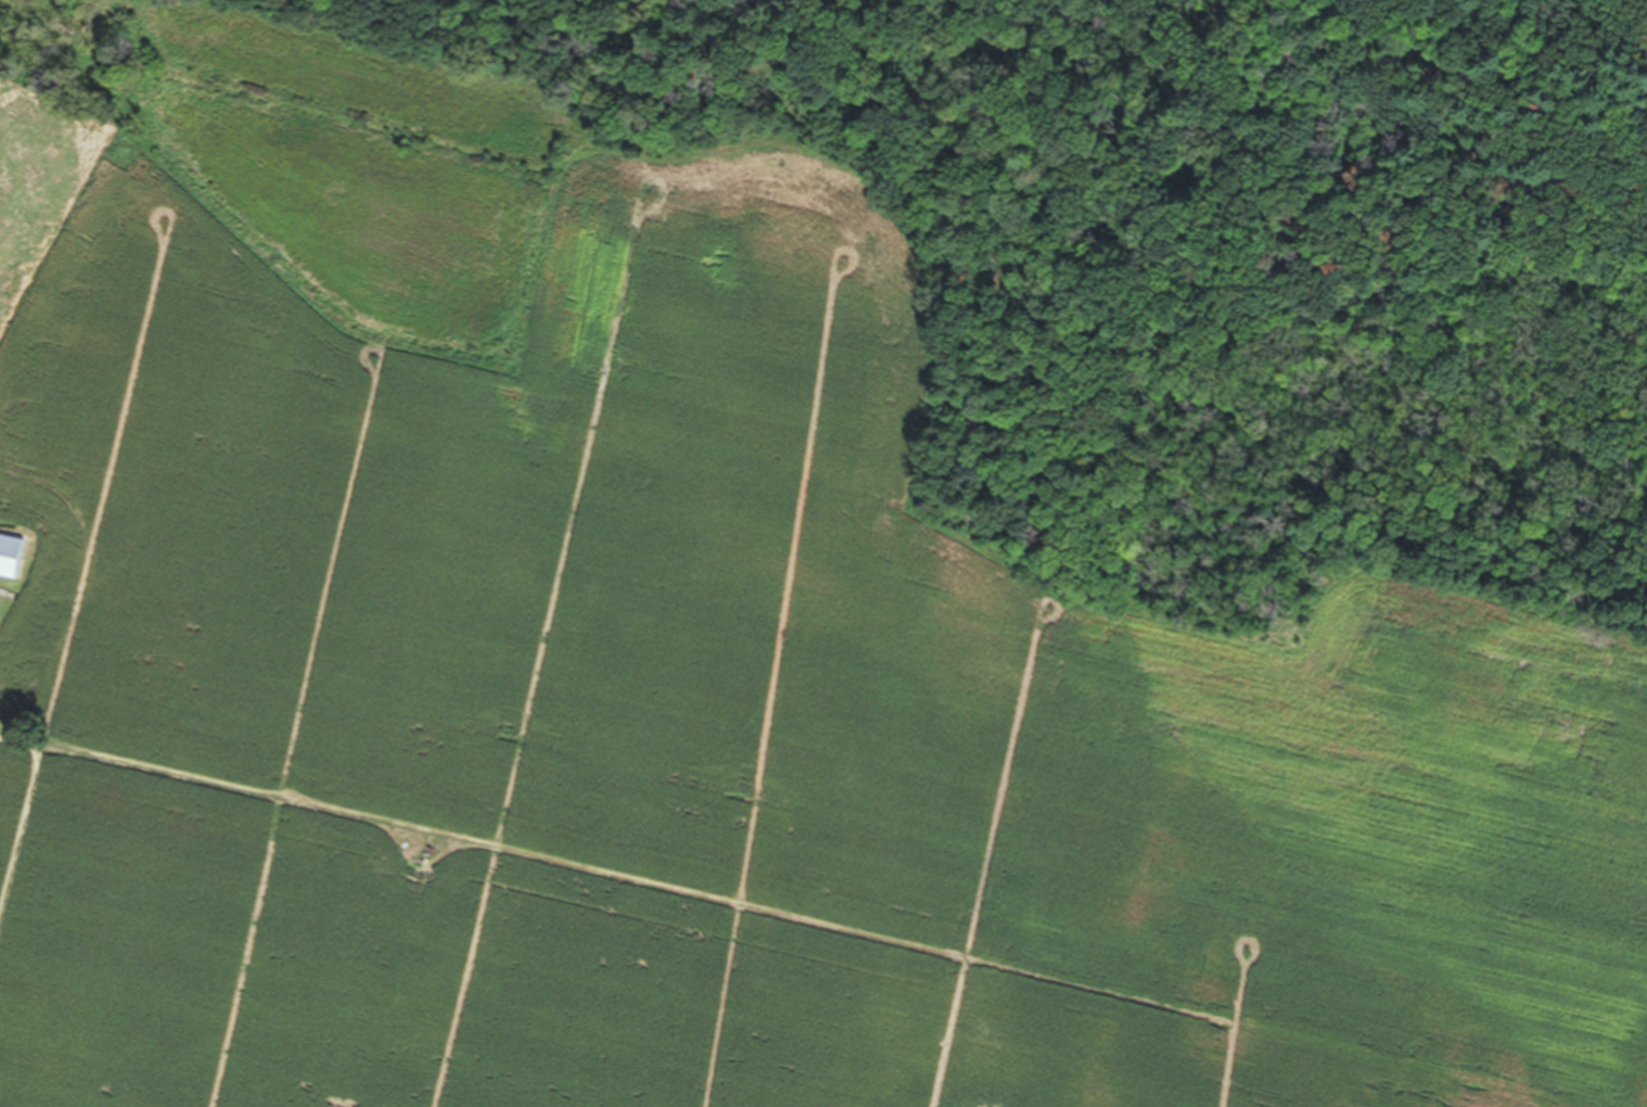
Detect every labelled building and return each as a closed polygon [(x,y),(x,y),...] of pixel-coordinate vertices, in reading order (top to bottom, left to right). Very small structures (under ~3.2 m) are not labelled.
[(19,589),(26,549),(0,545),(0,585),(19,589)]
